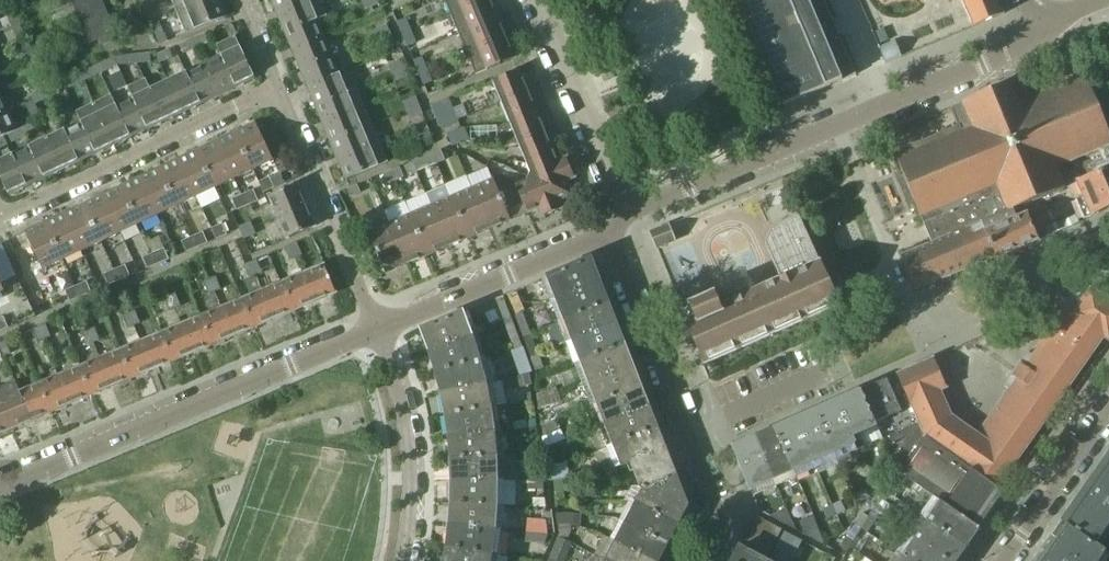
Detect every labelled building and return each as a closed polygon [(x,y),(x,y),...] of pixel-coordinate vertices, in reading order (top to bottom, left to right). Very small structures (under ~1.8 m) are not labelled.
[(100,0),(71,0),(89,43),(114,33),(100,0)] [(177,14),(212,0),(171,0),(177,14)] [(177,14),(185,34),(226,17),(219,0),(212,0),(177,14)] [(277,14),(312,0),(271,0),(277,14)] [(277,14),(284,33),(317,20),(326,16),(319,0),(312,0),(277,14)] [(361,1),(365,9),(378,4),(376,0),(365,0),(361,1)] [(450,14),(484,0),(444,0),(450,14)] [(450,14),(458,34),(497,18),(489,0),(484,0),(450,14)] [(825,0),(737,0),(781,106),(855,75),(825,0)] [(972,27),(1004,14),(998,0),(961,0),(972,27)] [(151,3),(143,6),(148,20),(156,16),(151,3)] [(19,23),(13,12),(5,15),(11,27),(19,23)] [(497,18),(458,34),(466,53),(505,37),(497,18)] [(397,22),(402,34),(410,30),(405,19),(397,22)] [(317,20),(284,33),(292,51),(324,38),(317,20)] [(19,23),(11,27),(17,40),(25,36),(19,23)] [(373,31),(376,38),(389,33),(386,25),(373,31)] [(161,28),(153,31),(159,44),(167,40),(161,28)] [(410,30),(402,34),(407,47),(415,43),(410,30)] [(389,33),(376,38),(380,46),(393,40),(389,33)] [(204,35),(191,40),(195,48),(208,43),(204,35)] [(216,45),(221,55),(236,87),(240,85),(240,86),(243,85),(243,84),(254,78),(234,36),(216,45)] [(505,37),(466,53),(475,75),(514,58),(505,37)] [(324,38),(292,51),(300,70),(332,56),(324,38)] [(182,54),(195,48),(191,40),(179,46),(182,54)] [(894,40),(879,47),(885,63),(900,57),(894,40)] [(21,49),(26,60),(34,57),(29,45),(21,49)] [(172,58),(168,50),(155,55),(159,63),(172,58)] [(149,54),(136,55),(137,64),(150,62),(149,54)] [(137,64),(136,55),(122,56),(113,57),(117,65),(123,65),(137,64)] [(221,55),(203,64),(217,96),(236,87),(221,55)] [(332,56),(300,70),(307,87),(339,73),(332,56)] [(34,57),(26,60),(32,73),(40,69),(34,57)] [(117,65),(113,57),(97,65),(101,73),(117,65)] [(421,57),(413,61),(418,73),(426,69),(421,57)] [(388,66),(391,73),(404,68),(401,61),(388,66)] [(203,64),(185,72),(200,104),(217,96),(203,64)] [(83,81),(101,73),(97,65),(79,73),(83,81)] [(404,68),(391,73),(394,82),(407,76),(404,68)] [(426,69),(418,73),(423,85),(432,82),(426,69)] [(518,70),(491,81),(500,101),(527,90),(518,70)] [(185,72),(167,80),(182,112),(192,108),(193,109),(196,108),(195,106),(200,104),(185,72)] [(83,81),(79,73),(62,82),(66,90),(70,87),(83,81)] [(339,73),(307,87),(314,105),(347,92),(339,73)] [(41,90),(49,87),(43,74),(35,78),(41,90)] [(1084,75),(1027,98),(1019,79),(961,103),(961,105),(950,110),(958,127),(894,154),(904,179),(901,180),(909,200),(912,199),(923,224),(924,223),(933,243),(900,256),(914,291),(995,257),(996,259),(1037,240),(1027,214),(1016,218),(1012,210),(1066,188),(1057,167),(1108,146),(1108,135),(1103,120),(1107,118),(1098,97),(1094,99),(1084,75)] [(128,87),(132,97),(147,129),(157,124),(157,126),(160,124),(160,123),(164,121),(149,89),(144,79),(128,87)] [(167,80),(149,89),(164,121),(169,119),(170,120),(173,119),(172,117),(182,112),(167,80)] [(56,85),(43,91),(47,99),(60,92),(56,85)] [(347,92),(314,105),(321,122),(363,105),(356,88),(347,92)] [(527,90),(500,101),(508,122),(536,111),(527,90)] [(31,97),(33,101),(35,105),(47,99),(43,91),(31,97)] [(131,137),(116,105),(111,94),(93,103),(113,145),(122,141),(123,142),(126,141),(125,139),(131,137)] [(147,129),(132,97),(116,105),(131,137),(147,129)] [(402,103),(405,110),(418,105),(415,97),(402,103)] [(432,106),(440,126),(457,119),(448,99),(432,106)] [(25,104),(31,117),(39,114),(35,105),(33,101),(25,104)] [(113,145),(93,103),(76,112),(80,122),(95,153),(99,151),(100,153),(103,152),(102,150),(113,145)] [(363,105),(321,122),(329,142),(371,125),(363,105)] [(418,105),(405,110),(409,118),(422,113),(418,105)] [(536,111),(508,122),(516,142),(544,130),(536,111)] [(0,115),(0,138),(16,130),(7,112),(0,115)] [(457,119),(440,126),(442,130),(458,124),(457,119)] [(80,122),(62,131),(77,162),(95,153),(80,122)] [(33,123),(21,129),(25,137),(37,131),(33,123)] [(255,123),(234,132),(252,170),(272,160),(255,123)] [(416,137),(429,132),(426,124),(413,129),(416,137)] [(371,125),(329,142),(337,160),(379,143),(371,125)] [(447,134),(452,146),(468,139),(463,127),(447,134)] [(21,129),(8,135),(12,143),(25,137),(21,129)] [(544,130),(516,142),(525,162),(552,151),(544,130)] [(62,131),(45,139),(60,170),(65,168),(66,169),(68,168),(68,166),(77,162),(62,131)] [(234,132),(216,141),(233,179),(252,170),(234,132)] [(45,139),(29,146),(44,178),(53,173),(54,175),(57,173),(56,172),(60,170),(45,139)] [(216,141),(196,150),(214,188),(233,179),(216,141)] [(379,143),(337,160),(345,180),(387,163),(379,143)] [(29,146),(12,154),(26,186),(44,178),(29,146)] [(196,150),(177,159),(195,197),(214,188),(196,150)] [(440,150),(432,154),(436,164),(444,160),(440,150)] [(574,178),(566,158),(557,162),(552,151),(525,162),(529,173),(565,181),(574,178)] [(1083,219),(1092,215),(1092,216),(1108,208),(1108,153),(1084,164),(1089,176),(1077,181),(1084,197),(1075,200),(1083,219)] [(26,186),(12,154),(0,160),(0,179),(8,195),(19,189),(19,191),(22,190),(22,188),(26,186)] [(436,164),(432,154),(411,162),(416,172),(436,164)] [(177,159),(158,168),(176,206),(195,197),(177,159)] [(416,174),(416,172),(411,162),(403,165),(408,177),(416,174)] [(399,167),(391,171),(395,181),(403,177),(399,167)] [(158,168),(139,177),(157,215),(176,206),(158,168)] [(391,171),(382,174),(387,184),(395,181),(391,171)] [(570,194),(565,181),(529,173),(526,181),(514,186),(522,204),(526,213),(538,208),(542,217),(561,209),(557,200),(570,194)] [(139,177),(120,186),(138,224),(157,215),(139,177)] [(263,193),(273,188),(268,177),(258,182),(263,193)] [(493,180),(472,188),(489,229),(510,220),(506,211),(493,180)] [(360,193),(357,184),(346,189),(349,197),(360,193)] [(269,196),(278,218),(305,206),(296,185),(269,196)] [(120,186),(101,195),(119,233),(138,224),(120,186)] [(472,188),(451,197),(468,238),(489,229),(472,188)] [(252,190),(241,195),(246,206),(257,201),(252,190)] [(101,195),(82,204),(100,242),(119,233),(101,195)] [(236,210),(246,206),(241,195),(231,199),(236,210)] [(451,197),(430,206),(447,246),(468,238),(451,197)] [(82,204),(63,213),(81,251),(100,242),(82,204)] [(522,204),(506,211),(510,220),(526,213),(522,204)] [(305,206),(278,218),(287,238),(314,227),(305,206)] [(430,206),(409,215),(427,255),(447,246),(430,206)] [(63,213),(44,222),(62,260),(81,251),(63,213)] [(409,215),(389,224),(406,264),(427,255),(409,215)] [(832,290),(821,265),(799,217),(770,230),(764,244),(780,279),(719,306),(714,294),(679,309),(704,365),(838,305),(832,290)] [(44,222),(24,232),(42,270),(62,260),(44,222)] [(238,228),(240,234),(252,229),(250,223),(238,228)] [(216,239),(226,235),(222,224),(211,228),(216,239)] [(385,273),(406,264),(389,224),(368,233),(385,273)] [(668,225),(650,232),(656,249),(674,241),(668,225)] [(252,229),(240,234),(242,239),(254,234),(252,229)] [(202,232),(191,237),(195,248),(207,243),(202,232)] [(186,252),(195,248),(191,237),(181,241),(186,252)] [(296,243),(291,245),(295,257),(301,255),(296,243)] [(295,257),(291,245),(284,248),(289,260),(295,257)] [(163,248),(152,253),(156,264),(168,259),(163,248)] [(147,269),(156,264),(152,253),(142,258),(147,269)] [(257,259),(250,262),(254,274),(262,271),(257,259)] [(590,260),(541,280),(550,304),(599,285),(590,260)] [(246,277),(254,274),(250,262),(241,266),(246,277)] [(125,265),(113,270),(118,281),(129,276),(125,265)] [(323,266),(303,274),(314,301),(335,293),(323,266)] [(108,285),(118,281),(113,270),(103,274),(108,285)] [(303,274),(282,283),(293,310),(314,301),(303,274)] [(216,278),(209,280),(214,292),(221,289),(216,278)] [(208,295),(214,292),(209,280),(203,283),(208,295)] [(86,281),(74,286),(79,297),(90,292),(86,281)] [(282,283),(262,291),(273,318),(293,310),(282,283)] [(607,305),(599,285),(550,304),(558,325),(607,305)] [(64,291),(69,301),(79,297),(74,286),(64,291)] [(945,386),(933,358),(896,375),(918,423),(926,439),(997,488),(1103,337),(1108,341),(1108,302),(1090,288),(1084,297),(1079,293),(1055,304),(1055,305),(1064,311),(1032,355),(1027,352),(1003,386),(1008,390),(977,435),(950,416),(939,391),(946,388),(945,386)] [(262,291),(242,300),(253,327),(273,318),(262,291)] [(523,315),(513,292),(506,295),(515,318),(523,315)] [(175,295),(169,297),(174,309),(180,306),(175,295)] [(502,296),(495,299),(505,325),(512,322),(502,296)] [(168,312),(174,309),(169,297),(163,300),(168,312)] [(242,300),(221,308),(232,335),(253,327),(242,300)] [(615,326),(607,305),(558,325),(546,329),(554,350),(559,348),(566,345),(615,326)] [(221,308),(201,317),(212,344),(232,335),(221,308)] [(468,310),(421,330),(429,352),(478,335),(468,310)] [(135,311),(129,314),(134,326),(140,323),(135,311)] [(128,328),(134,326),(129,314),(123,317),(128,328)] [(531,336),(523,315),(515,318),(523,339),(531,336)] [(201,317),(181,325),(192,352),(212,344),(201,317)] [(94,343),(89,331),(85,321),(79,323),(83,333),(88,345),(94,343)] [(521,348),(512,322),(505,325),(514,351),(521,348)] [(45,324),(39,327),(44,339),(50,337),(45,324)] [(181,325),(160,333),(172,361),(192,352),(181,325)] [(623,346),(615,326),(566,345),(569,353),(574,365),(623,346)] [(44,339),(39,327),(32,330),(38,342),(44,339)] [(100,340),(95,328),(89,331),(94,343),(100,340)] [(160,333),(140,342),(152,369),(172,361),(160,333)] [(485,358),(478,335),(429,352),(435,373),(485,358)] [(539,356),(535,346),(531,336),(523,339),(531,359),(539,356)] [(0,343),(0,348),(4,356),(10,353),(5,341),(0,343)] [(140,342),(120,350),(132,377),(152,369),(140,342)] [(623,346),(574,365),(582,386),(631,366),(623,346)] [(120,350),(100,358),(112,386),(132,377),(120,350)] [(543,367),(539,356),(531,359),(535,370),(543,367)] [(491,357),(485,358),(435,373),(441,394),(491,382),(497,380),(491,357)] [(100,358),(80,367),(91,394),(112,386),(100,358)] [(528,365),(505,371),(507,378),(530,372),(528,365)] [(631,366),(582,386),(590,406),(639,387),(631,366)] [(80,367),(59,376),(71,403),(91,394),(80,367)] [(531,381),(530,372),(507,378),(509,386),(531,381)] [(59,376),(39,384),(51,411),(71,403),(59,376)] [(886,379),(860,391),(874,423),(900,411),(886,379)] [(0,387),(0,400),(11,427),(31,419),(19,392),(14,381),(0,387)] [(496,407),(491,382),(441,394),(445,416),(496,407)] [(39,384),(19,392),(31,419),(51,411),(39,384)] [(556,387),(536,394),(537,403),(558,395),(556,387)] [(639,387),(590,406),(598,427),(647,407),(639,387)] [(860,391),(835,402),(856,451),(864,447),(859,435),(876,427),(874,423),(860,391)] [(561,402),(558,395),(537,403),(538,410),(561,402)] [(11,427),(0,400),(0,432),(11,427)] [(835,402),(815,411),(836,459),(856,451),(835,402)] [(496,407),(445,416),(449,437),(500,431),(496,407)] [(647,407),(598,427),(607,448),(656,429),(647,407)] [(815,411),(796,419),(817,468),(836,459),(815,411)] [(566,416),(543,425),(546,447),(565,440),(561,430),(559,431),(557,424),(567,420),(566,416)] [(796,419),(777,428),(798,476),(817,468),(796,419)] [(514,430),(536,428),(535,420),(513,422),(514,430)] [(926,439),(918,423),(888,437),(895,451),(888,455),(896,472),(934,498),(978,528),(1003,493),(997,488),(926,439)] [(537,435),(536,428),(514,430),(514,437),(537,435)] [(777,428),(756,437),(777,485),(798,476),(777,428)] [(656,429),(607,448),(615,468),(626,464),(664,449),(656,429)] [(500,431),(449,437),(451,459),(502,456),(500,431)] [(756,437),(733,447),(753,496),(777,485),(756,437)] [(664,449),(626,464),(629,472),(634,471),(641,489),(642,489),(674,476),(664,449)] [(502,456),(451,459),(451,481),(503,481),(502,456)] [(1062,523),(1095,546),(1108,526),(1108,456),(1062,523)] [(551,468),(552,471),(553,480),(567,478),(566,466),(551,468)] [(866,472),(868,476),(874,491),(883,487),(875,468),(866,472)] [(542,472),(521,472),(521,481),(542,480),(542,472)] [(904,480),(900,476),(895,473),(884,492),(888,495),(891,497),(904,480)] [(674,476),(642,489),(635,503),(676,525),(686,506),(674,476)] [(568,490),(567,478),(553,480),(554,492),(564,491),(568,490)] [(542,489),(542,480),(521,481),(521,489),(542,489)] [(503,481),(451,481),(451,503),(503,506),(503,481)] [(837,490),(829,493),(838,513),(846,510),(837,490)] [(564,495),(564,491),(554,492),(556,507),(565,506),(565,503),(573,502),(573,495),(564,495)] [(872,510),(877,502),(872,498),(870,500),(865,491),(857,494),(867,518),(872,510)] [(877,513),(888,495),(884,492),(877,502),(872,510),(877,513)] [(838,513),(829,493),(823,496),(832,516),(838,513)] [(533,498),(533,507),(542,507),(542,499),(533,498)] [(978,528),(934,498),(921,517),(965,547),(978,528)] [(676,525),(635,503),(630,500),(620,520),(666,544),(676,525)] [(503,506),(451,503),(449,525),(501,531),(503,506)] [(865,532),(877,513),(872,510),(867,518),(865,522),(861,528),(865,532)] [(797,530),(789,511),(774,517),(797,530)] [(526,525),(525,533),(552,536),(553,533),(551,513),(544,513),(545,527),(526,525)] [(580,515),(567,513),(557,514),(558,525),(568,524),(572,526),(579,528),(580,515)] [(861,514),(855,525),(861,528),(865,522),(867,518),(862,514),(861,514)] [(813,516),(801,520),(798,521),(803,535),(824,546),(813,516)] [(780,530),(755,517),(747,532),(772,545),(780,530)] [(921,517),(909,535),(946,560),(955,560),(965,547),(921,517)] [(620,520),(609,539),(650,560),(657,560),(666,544),(620,520)] [(1095,546),(1062,523),(1054,534),(1093,560),(1094,560),(1101,550),(1095,546)] [(569,535),(572,526),(568,524),(558,525),(559,534),(556,540),(566,544),(569,535)] [(847,534),(847,535),(854,540),(861,529),(861,528),(855,525),(854,524),(847,534)] [(501,531),(449,525),(447,547),(498,555),(501,531)] [(772,545),(747,532),(739,548),(764,560),(772,545)] [(549,544),(552,536),(525,533),(524,542),(549,544)] [(771,560),(792,560),(802,542),(785,533),(771,560)] [(1054,534),(1035,560),(1093,560),(1054,534)] [(847,535),(840,546),(847,550),(849,548),(854,540),(847,535)] [(909,535),(896,553),(907,560),(946,560),(909,535)] [(609,539),(599,559),(604,560),(650,560),(609,539)] [(549,559),(554,560),(564,560),(570,545),(566,544),(556,540),(554,546),(549,559)] [(447,547),(444,560),(497,560),(498,555),(447,547)] [(764,560),(739,548),(732,560),(764,560)]
